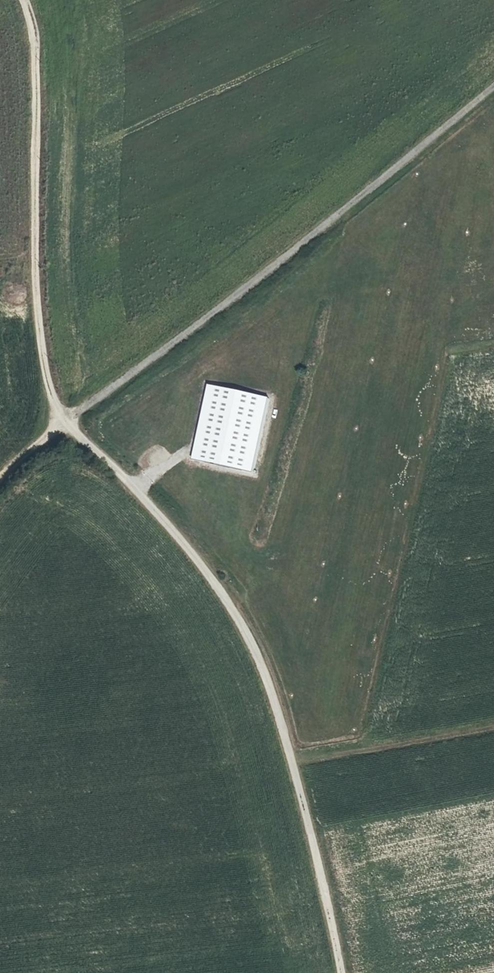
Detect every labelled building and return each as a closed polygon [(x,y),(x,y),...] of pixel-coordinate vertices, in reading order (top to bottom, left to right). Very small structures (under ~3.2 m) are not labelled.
[(256,473),(270,398),(208,387),(194,462),(256,473)]
